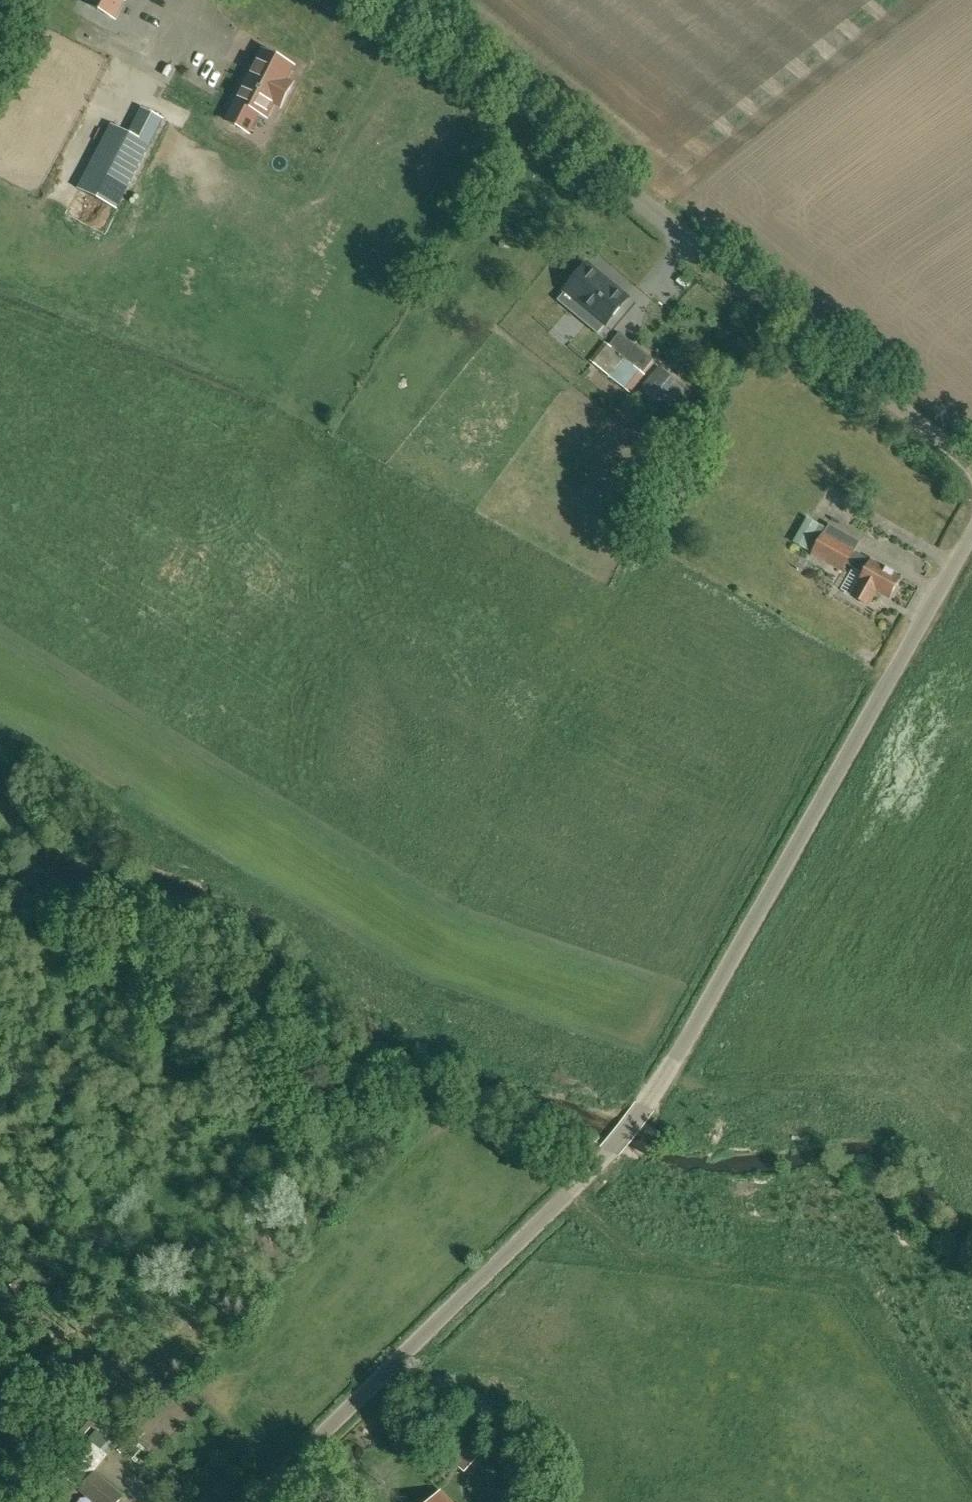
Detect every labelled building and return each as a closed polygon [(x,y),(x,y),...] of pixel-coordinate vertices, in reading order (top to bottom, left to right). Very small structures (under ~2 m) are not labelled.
[(85,3),(115,19),(125,0),(87,0),(85,3)] [(273,103),(280,106),(291,84),(284,80),(291,66),(260,51),(251,71),(227,121),(226,122),(249,133),(258,113),(266,117),(273,103)] [(80,187),(117,206),(162,120),(141,110),(128,135),(111,126),(80,187)] [(588,264),(565,292),(605,326),(628,298),(588,264)] [(642,373),(653,360),(619,332),(608,345),(642,373)] [(677,383),(659,367),(637,391),(655,407),(677,383)] [(869,604),(877,590),(890,597),(902,575),(871,559),(870,560),(853,551),(859,541),(829,525),(824,535),(823,535),(813,553),(843,570),(846,564),(863,574),(859,581),(860,581),(852,595),(869,604)] [(464,1472),(481,1452),(471,1444),(454,1463),(464,1472)] [(80,1490),(95,1501),(117,1501),(122,1497),(94,1473),(80,1490)] [(442,1492),(432,1501),(452,1501),(442,1492)]
